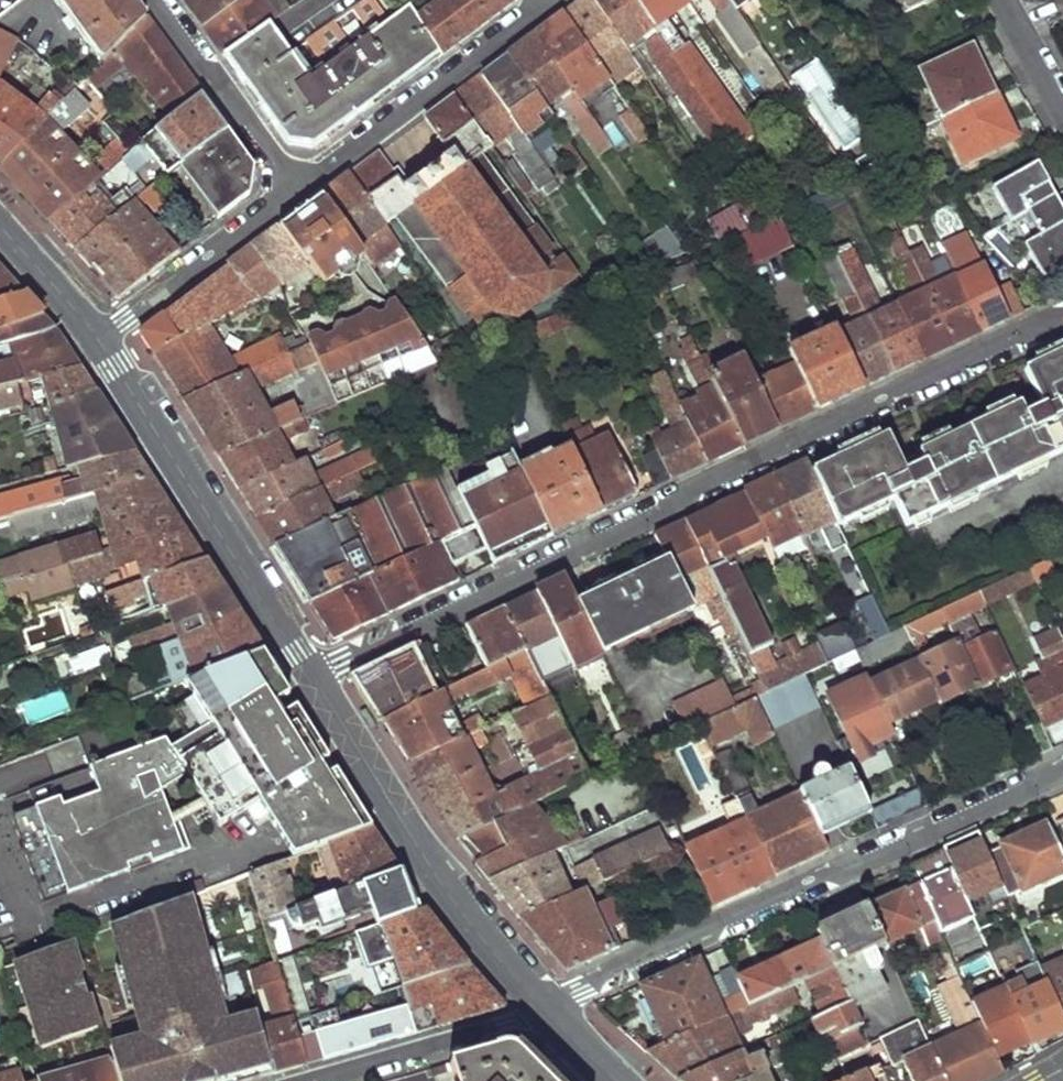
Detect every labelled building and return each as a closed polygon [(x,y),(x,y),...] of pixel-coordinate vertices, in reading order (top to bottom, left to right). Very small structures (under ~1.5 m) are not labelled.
[(105,56),(116,46),(146,16),(135,0),(65,0),(105,56)] [(208,28),(247,0),(187,0),(208,28)] [(227,54),(272,24),(278,18),(267,0),(247,0),(208,28),(227,54)] [(290,145),(315,148),(443,52),(419,20),(403,0),(364,0),(308,41),(327,69),(312,79),(272,24),(227,54),(290,145)] [(445,55),(512,0),(446,0),(419,20),(443,52),(445,55)] [(658,110),(666,104),(626,47),(595,0),(583,0),(563,16),(596,60),(606,54),(622,66),(633,83),(637,80),(658,110)] [(712,137),(724,128),(635,0),(595,0),(626,47),(642,35),(712,137)] [(737,147),(753,136),(681,36),(676,40),(662,20),(690,1),(689,0),(635,0),(724,128),(737,147)] [(744,55),(760,45),(732,0),(712,0),(721,14),(718,17),(744,55)] [(760,45),(778,34),(753,0),(732,0),(760,45)] [(902,14),(932,0),(896,0),(902,14)] [(672,22),(689,34),(700,18),(684,6),(672,22)] [(155,119),(159,124),(201,93),(146,16),(116,46),(163,113),(155,119)] [(572,89),(579,99),(608,79),(596,60),(563,16),(535,36),(572,89)] [(5,59),(14,40),(23,43),(0,23),(0,56),(5,59)] [(507,57),(545,109),(572,89),(535,36),(507,57)] [(920,116),(924,123),(944,115),(995,91),(973,43),(921,67),(939,105),(920,116)] [(480,77),(524,137),(552,117),(545,109),(507,57),(480,77)] [(788,77),(840,153),(868,134),(816,58),(788,77)] [(1,163),(75,86),(65,77),(65,81),(54,94),(50,91),(33,109),(0,88),(0,162),(1,163)] [(504,139),(544,195),(559,185),(524,137),(480,77),(453,99),(489,148),(504,139)] [(26,191),(49,217),(119,157),(126,150),(121,142),(90,169),(61,132),(88,106),(75,86),(1,163),(26,191)] [(609,95),(640,143),(649,137),(615,90),(609,95)] [(944,115),(964,160),(1016,136),(995,91),(944,115)] [(119,157),(131,171),(152,157),(165,176),(184,163),(228,132),(201,93),(159,124),(126,150),(119,157)] [(461,169),(480,155),(489,148),(453,99),(424,120),(461,169)] [(578,123),(601,155),(613,146),(591,117),(578,123)] [(184,163),(221,217),(251,197),(255,169),(228,132),(184,163)] [(542,297),(542,258),(546,250),(480,155),(461,169),(413,206),(394,221),(460,309),(469,310),(479,323),(493,314),(512,317),(542,297)] [(119,157),(49,217),(62,232),(74,247),(145,192),(131,171),(119,157)] [(394,221),(413,206),(377,158),(347,179),(384,227),(394,221)] [(996,184),(1013,216),(1029,208),(1058,193),(1040,162),(996,184)] [(384,227),(347,179),(321,199),(362,256),(370,267),(398,246),(384,227)] [(112,291),(117,297),(179,253),(145,210),(149,206),(156,212),(170,202),(157,184),(145,192),(74,247),(96,273),(112,291)] [(815,214),(840,203),(834,188),(809,199),(815,214)] [(737,209),(751,227),(778,212),(765,191),(737,209)] [(1041,272),(1062,261),(1062,202),(1058,193),(1029,208),(1040,230),(1024,240),(1041,272)] [(362,256),(321,199),(278,230),(305,269),(309,266),(316,277),(323,285),(362,256)] [(741,240),(752,263),(795,244),(782,217),(741,240)] [(183,230),(193,244),(199,239),(197,235),(188,225),(183,230)] [(969,336),(985,328),(957,271),(943,278),(925,241),(921,243),(914,228),(903,233),(954,343),(969,336)] [(279,285),(281,287),(293,280),(305,269),(278,230),(256,246),(279,285)] [(938,351),(954,343),(903,233),(891,239),(915,291),(895,301),(923,358),(938,351)] [(995,287),(968,235),(946,244),(957,271),(985,328),(1014,313),(1024,308),(1009,280),(995,287)] [(651,254),(661,269),(690,255),(681,243),(651,254)] [(231,265),(255,303),(279,285),(256,246),(231,265)] [(908,365),(923,358),(895,301),(878,309),(860,269),(863,268),(852,246),(838,252),(842,262),(892,371),(908,365)] [(622,271),(629,280),(661,269),(649,253),(622,271)] [(542,258),(542,297),(571,276),(559,261),(551,266),(542,258)] [(876,379),(892,371),(842,262),(827,270),(852,324),(838,331),(861,386),(876,379)] [(27,294),(6,271),(0,264),(0,301),(27,294)] [(189,296),(207,325),(249,306),(255,303),(231,265),(189,296)] [(671,290),(692,279),(685,265),(663,276),(671,290)] [(316,277),(309,266),(305,269),(293,280),(300,289),(316,277)] [(0,301),(0,327),(47,315),(38,306),(27,294),(0,301)] [(163,367),(185,397),(304,345),(302,340),(297,342),(295,336),(286,341),(282,334),(228,356),(207,325),(189,296),(139,333),(163,367)] [(427,346),(396,302),(389,305),(387,309),(389,313),(377,319),(375,314),(370,312),(365,314),(363,318),(365,321),(359,324),(355,321),(347,325),(343,323),(337,325),(335,329),(337,334),(324,340),(321,335),(318,333),(313,335),(311,339),(312,342),(310,343),(317,358),(332,385),(427,346)] [(535,323),(540,335),(564,326),(559,314),(535,323)] [(0,327),(0,347),(12,344),(16,361),(0,364),(0,386),(26,380),(47,375),(92,366),(47,315),(0,327)] [(838,397),(861,386),(838,331),(836,330),(791,350),(817,407),(838,397)] [(797,417),(817,407),(791,350),(782,332),(774,335),(779,346),(774,349),(784,371),(759,383),(775,419),(778,426),(797,417)] [(474,345),(465,334),(431,350),(439,362),(474,345)] [(725,451),(744,442),(740,434),(711,374),(696,342),(688,346),(690,348),(684,352),(712,411),(691,423),(708,459),(725,451)] [(203,426),(220,455),(302,419),(309,417),(329,407),(343,401),(337,392),(301,405),(298,398),(268,411),(257,385),(317,358),(310,343),(304,345),(185,397),(203,426)] [(1025,368),(1035,386),(896,452),(888,434),(814,471),(847,541),(851,548),(907,522),(920,545),(1062,475),(1062,349),(1025,368)] [(711,374),(740,434),(775,419),(759,383),(745,356),(711,374)] [(47,375),(55,403),(57,403),(108,391),(97,375),(92,366),(47,375)] [(656,450),(671,477),(689,468),(708,459),(691,423),(668,374),(652,382),(674,430),(653,440),(656,450)] [(0,386),(0,408),(31,402),(26,380),(0,386)] [(57,403),(78,465),(89,462),(143,449),(123,415),(108,391),(57,403)] [(39,407),(42,421),(51,418),(48,405),(39,407)] [(309,417),(311,423),(332,415),(329,407),(309,417)] [(241,490),(294,464),(283,439),(305,427),(302,419),(220,455),(231,473),(241,490)] [(635,495),(638,493),(614,439),(591,449),(575,419),(560,425),(569,446),(599,512),(635,495)] [(327,450),(329,456),(350,445),(348,439),(327,450)] [(573,524),(599,512),(569,446),(518,470),(548,537),(573,524)] [(89,462),(92,478),(75,481),(73,478),(0,495),(0,514),(160,475),(150,460),(143,449),(89,462)] [(656,484),(671,477),(656,450),(644,456),(656,484)] [(52,458),(55,470),(67,468),(63,455),(52,458)] [(548,537),(518,470),(518,469),(509,455),(486,466),(489,474),(459,488),(475,524),(481,539),(491,562),(519,550),(548,537)] [(258,518),(361,468),(356,457),(315,474),(307,459),(294,464),(241,490),(249,504),(258,518)] [(775,477),(805,536),(822,530),(832,549),(847,541),(814,471),(809,461),(792,469),(775,477)] [(274,542),(335,515),(327,499),(359,483),(363,488),(373,483),(364,466),(361,468),(258,518),(266,530),(274,542)] [(310,602),(466,528),(440,469),(335,515),(274,542),(284,558),(297,580),(310,602)] [(0,514),(0,550),(64,530),(63,527),(108,513),(109,516),(172,496),(165,484),(160,475),(0,514)] [(793,540),(810,575),(820,569),(805,536),(775,477),(762,484),(749,491),(770,539),(774,547),(793,540)] [(766,682),(769,690),(807,672),(830,661),(823,647),(805,655),(799,643),(788,647),(795,661),(782,666),(772,647),(778,645),(735,556),(770,539),(749,491),(719,506),(690,520),(742,632),(766,682)] [(152,579),(212,560),(192,528),(172,496),(109,516),(114,535),(102,538),(100,532),(0,561),(0,569),(8,595),(37,587),(40,598),(109,578),(106,568),(145,557),(152,579)] [(742,632),(690,520),(675,526),(660,533),(670,559),(694,608),(711,600),(720,618),(724,617),(734,636),(742,632)] [(333,640),(455,581),(441,552),(469,539),(471,544),(481,539),(475,524),(466,528),(310,602),(322,622),(333,640)] [(694,608),(670,559),(581,602),(604,653),(696,611),(694,608)] [(212,560),(152,579),(105,594),(112,612),(136,604),(134,599),(158,591),(165,609),(170,608),(229,588),(220,574),(212,560)] [(980,588),(987,601),(1035,576),(1029,564),(980,588)] [(542,591),(575,667),(604,653),(581,602),(569,577),(556,584),(542,591)] [(133,639),(140,655),(145,653),(178,642),(184,639),(248,617),(239,604),(229,588),(170,608),(177,624),(133,639)] [(943,606),(950,621),(987,601),(980,588),(943,606)] [(532,649),(533,651),(548,644),(563,673),(575,667),(542,591),(527,598),(512,605),(532,649)] [(862,599),(880,637),(892,631),(874,593),(862,599)] [(470,623),(492,667),(532,649),(512,605),(470,623)] [(906,627),(913,639),(950,621),(943,606),(906,627)] [(248,617),(184,639),(198,676),(268,650),(259,636),(248,617)] [(861,658),(863,663),(913,639),(906,627),(892,631),(880,637),(856,649),(861,658)] [(962,646),(981,685),(1011,671),(993,631),(984,636),(979,628),(965,634),(969,643),(962,646)] [(1060,629),(1047,636),(1057,658),(1061,656),(1062,659),(1062,634),(1060,629)] [(940,698),(943,703),(981,685),(962,646),(958,640),(928,653),(921,641),(915,644),(924,664),(940,698)] [(185,660),(178,642),(145,653),(152,672),(185,660)] [(103,644),(65,658),(71,676),(109,662),(103,644)] [(452,648),(437,656),(447,677),(452,688),(467,680),(452,648)] [(492,667),(467,680),(452,688),(388,720),(402,743),(413,763),(467,737),(489,726),(483,712),(461,722),(449,703),(470,691),(472,696),(515,676),(530,707),(554,695),(533,651),(532,649),(492,667)] [(841,656),(845,666),(861,658),(856,649),(841,656)] [(186,681),(214,722),(172,752),(189,780),(220,828),(261,802),(276,826),(344,786),(288,696),(294,692),(288,682),(268,650),(198,676),(186,681)] [(388,720),(452,688),(447,677),(432,684),(416,650),(404,656),(360,677),(374,698),(388,720)] [(869,675),(890,719),(940,698),(924,664),(907,674),(899,659),(869,675)] [(1047,728),(1062,721),(1062,669),(1026,685),(1043,721),(1047,728)] [(758,697),(773,728),(823,706),(807,672),(769,690),(758,697)] [(830,695),(859,760),(875,752),(871,743),(895,732),(890,719),(869,675),(830,695)] [(769,690),(766,682),(744,693),(749,702),(758,697),(769,690)] [(437,802),(460,838),(465,836),(533,803),(591,777),(554,695),(530,707),(519,711),(516,714),(545,772),(496,794),(467,737),(413,763),(417,769),(437,802)] [(702,726),(712,744),(747,728),(755,743),(776,735),(773,728),(758,697),(749,702),(710,721),(702,726)] [(646,751),(637,731),(610,743),(620,763),(646,751)] [(149,745),(162,789),(189,780),(172,752),(164,740),(149,745)] [(118,754),(154,865),(191,851),(179,810),(169,811),(162,789),(149,745),(118,754)] [(720,786),(700,747),(679,757),(698,797),(720,786)] [(774,876),(830,849),(824,835),(802,790),(759,811),(730,750),(717,755),(748,821),(774,876)] [(99,787),(42,807),(73,897),(154,865),(118,754),(92,762),(99,787)] [(802,790),(824,835),(873,813),(852,766),(832,775),(830,772),(829,769),(824,768),(820,769),(816,771),(814,773),(813,778),(815,783),(802,790)] [(344,786),(276,826),(297,858),(370,829),(360,812),(344,786)] [(555,831),(533,803),(465,836),(483,855),(476,860),(479,863),(491,879),(548,852),(582,837),(573,822),(555,831)] [(671,813),(682,836),(697,830),(686,806),(671,813)] [(712,903),(774,876),(748,821),(688,848),(712,903)] [(1008,896),(1062,872),(1062,854),(1049,825),(987,852),(993,866),(1008,896)] [(370,829),(297,858),(252,876),(266,922),(292,913),(303,909),(296,890),(302,888),(301,883),(328,873),(338,896),(404,871),(393,852),(389,846),(377,826),(370,829)] [(583,875),(588,885),(667,850),(657,830),(597,859),(599,867),(583,875)] [(964,840),(979,874),(993,866),(987,852),(978,834),(964,840)] [(505,899),(520,918),(569,895),(548,852),(491,879),(505,899)] [(404,871),(338,896),(303,909),(292,913),(301,934),(322,925),(325,932),(362,919),(365,929),(424,906),(420,885),(414,886),(409,878),(404,871)] [(867,908),(885,946),(936,923),(919,885),(867,908)] [(562,972),(619,945),(612,928),(623,923),(610,897),(588,907),(580,890),(569,895),(520,918),(543,948),(562,972)] [(191,899),(182,903),(190,932),(200,929),(191,899)] [(115,929),(127,971),(139,1010),(148,1042),(116,1051),(119,1063),(124,1080),(229,1080),(276,1067),(267,1030),(264,1017),(229,1027),(219,996),(207,954),(200,929),(190,932),(182,903),(115,929)] [(424,906),(365,929),(360,931),(380,996),(474,963),(453,937),(428,905),(424,906)] [(852,1002),(854,1007),(885,992),(877,974),(871,977),(862,957),(885,946),(867,908),(819,930),(824,941),(835,968),(852,1002)] [(1030,1041),(1062,1027),(1062,1016),(1036,955),(1016,914),(1005,921),(1027,967),(1016,973),(1019,980),(1005,987),(1030,1041)] [(796,977),(800,984),(806,982),(835,968),(824,941),(782,960),(790,979),(796,977)] [(73,946),(18,967),(47,1052),(102,1032),(95,1011),(79,1016),(74,1001),(63,1005),(59,992),(70,988),(65,973),(80,968),(73,946)] [(1062,1016),(1062,960),(1055,963),(1048,950),(1036,955),(1062,1016)] [(215,951),(207,954),(219,996),(228,993),(215,951)] [(973,1003),(998,1057),(1030,1041),(1005,987),(989,953),(980,958),(1004,1012),(992,1017),(984,998),(973,1003)] [(638,985),(665,1043),(749,1006),(737,980),(732,968),(721,973),(731,999),(720,1004),(708,979),(699,958),(638,985)] [(737,980),(749,1006),(772,998),(787,990),(784,983),(790,979),(782,960),(737,980)] [(474,963),(380,996),(367,1000),(371,1012),(383,1007),(388,1021),(414,1013),(421,1033),(504,1008),(506,1006),(506,1003),(487,979),(474,963)] [(278,1028),(267,1030),(276,1067),(278,1076),(293,1071),(310,1066),(297,1025),(279,964),(253,974),(256,986),(278,983),(279,994),(271,996),(278,1028)] [(95,1011),(80,968),(65,973),(70,988),(59,992),(63,1005),(74,1001),(79,1016),(95,1011)] [(806,982),(820,1016),(852,1002),(835,968),(806,982)] [(963,1035),(983,1080),(1004,1069),(998,1057),(973,1003),(957,969),(938,977),(963,1035)] [(127,971),(120,973),(131,1013),(139,1010),(127,971)] [(721,973),(708,979),(720,1004),(731,999),(721,973)] [(677,1077),(737,1052),(732,1040),(752,1030),(749,1022),(777,1011),(772,998),(749,1006),(665,1043),(647,1052),(662,1065),(677,1077)] [(811,1020),(822,1046),(830,1043),(860,1030),(862,1030),(854,1007),(852,1002),(820,1016),(811,1020)] [(314,1019),(327,1061),(351,1054),(333,1012),(314,1019)] [(297,1025),(310,1066),(327,1061),(314,1019),(297,1025)] [(933,1050),(920,1025),(882,1042),(895,1069),(885,1073),(888,1080),(948,1080),(933,1050)] [(867,1048),(860,1030),(830,1043),(837,1061),(867,1048)] [(780,1034),(784,1045),(792,1041),(786,1031),(780,1034)] [(983,1080),(963,1035),(956,1038),(976,1080),(981,1080),(983,1080)] [(956,1038),(933,1050),(948,1080),(976,1080),(956,1038)] [(786,1051),(789,1060),(799,1056),(794,1048),(786,1051)] [(456,1080),(544,1080),(519,1054),(507,1050),(452,1066),(456,1080)] [(742,1065),(737,1052),(677,1077),(681,1080),(739,1080),(766,1069),(780,1064),(774,1052),(742,1065)] [(66,1080),(124,1080),(119,1063),(66,1080)] [(0,1071),(0,1074),(2,1080),(20,1076),(16,1066),(0,1071)] [(229,1080),(260,1080),(278,1076),(276,1067),(229,1080)] [(885,1073),(882,1067),(848,1080),(888,1080),(885,1073)] [(766,1069),(739,1080),(772,1080),(766,1069)] [(438,1070),(399,1080),(441,1080),(438,1070)]
